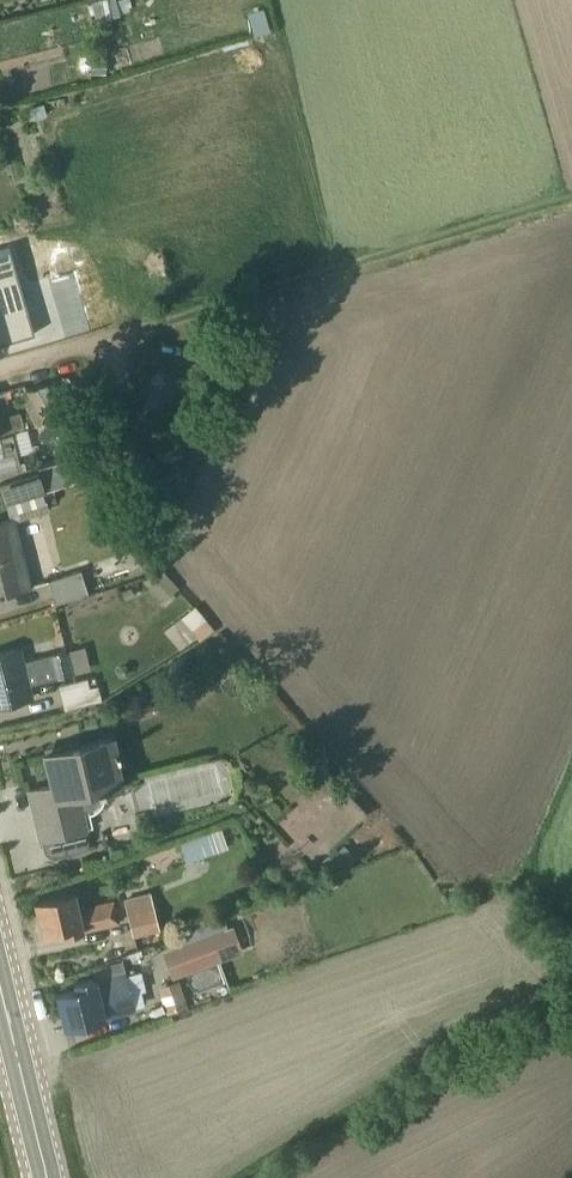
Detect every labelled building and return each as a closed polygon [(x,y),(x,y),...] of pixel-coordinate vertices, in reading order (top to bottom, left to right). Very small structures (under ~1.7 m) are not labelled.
[(263,13),(249,17),(255,39),(269,35),(263,13)] [(33,333),(8,248),(0,250),(0,343),(33,333)] [(33,426),(83,411),(73,390),(65,376),(54,380),(25,390),(29,399),(23,403),(33,426)] [(25,391),(25,390),(0,399),(0,401),(25,391)] [(11,440),(9,432),(22,429),(23,429),(18,413),(0,416),(0,443),(11,440)] [(49,471),(37,470),(36,468),(17,473),(12,452),(2,454),(0,444),(0,500),(8,500),(99,472),(94,463),(50,475),(49,471)] [(41,499),(39,491),(4,502),(3,502),(8,519),(0,521),(0,593),(30,585),(13,522),(47,511),(44,499),(41,499)] [(54,603),(99,589),(99,587),(90,589),(83,568),(47,581),(54,603)] [(141,581),(162,605),(173,596),(171,593),(176,588),(161,570),(159,571),(152,576),(141,581)] [(196,638),(211,628),(193,607),(179,618),(196,638)] [(83,647),(23,661),(19,648),(0,653),(0,705),(32,697),(29,685),(89,670),(83,647)] [(62,711),(100,701),(96,686),(88,688),(85,678),(56,685),(62,711)] [(49,784),(26,790),(38,839),(40,839),(43,851),(44,853),(47,855),(49,856),(52,857),(82,850),(84,848),(85,846),(87,842),(87,841),(85,830),(87,829),(87,828),(91,827),(88,814),(94,812),(99,807),(102,802),(103,797),(102,792),(123,786),(115,751),(116,750),(112,736),(42,753),(49,784)] [(225,848),(219,829),(179,842),(186,861),(225,848)] [(72,892),(33,901),(40,933),(59,929),(61,935),(81,930),(82,932),(118,923),(112,899),(77,908),(73,892),(72,892)] [(131,936),(158,930),(149,892),(122,899),(131,936)] [(241,953),(231,927),(226,928),(222,920),(173,938),(176,947),(160,952),(170,979),(241,953)] [(55,994),(63,1027),(133,1009),(120,961),(91,969),(93,978),(73,983),(74,989),(55,994)] [(185,1006),(176,981),(156,988),(165,1013),(185,1006)]
